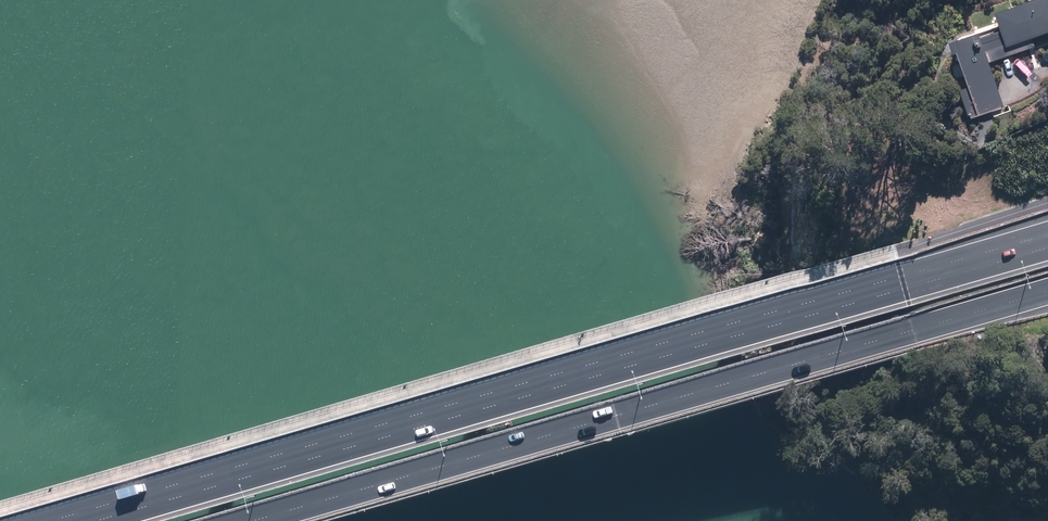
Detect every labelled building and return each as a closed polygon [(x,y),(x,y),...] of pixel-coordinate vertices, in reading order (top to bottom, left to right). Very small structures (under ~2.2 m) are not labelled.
[(1047,2),(990,22),(996,37),(989,40),(988,36),(944,53),(948,63),(952,61),(964,92),(958,95),(969,122),(1004,108),(987,66),(1033,48),(1031,43),(1047,36),(1047,5),(1047,2)]
